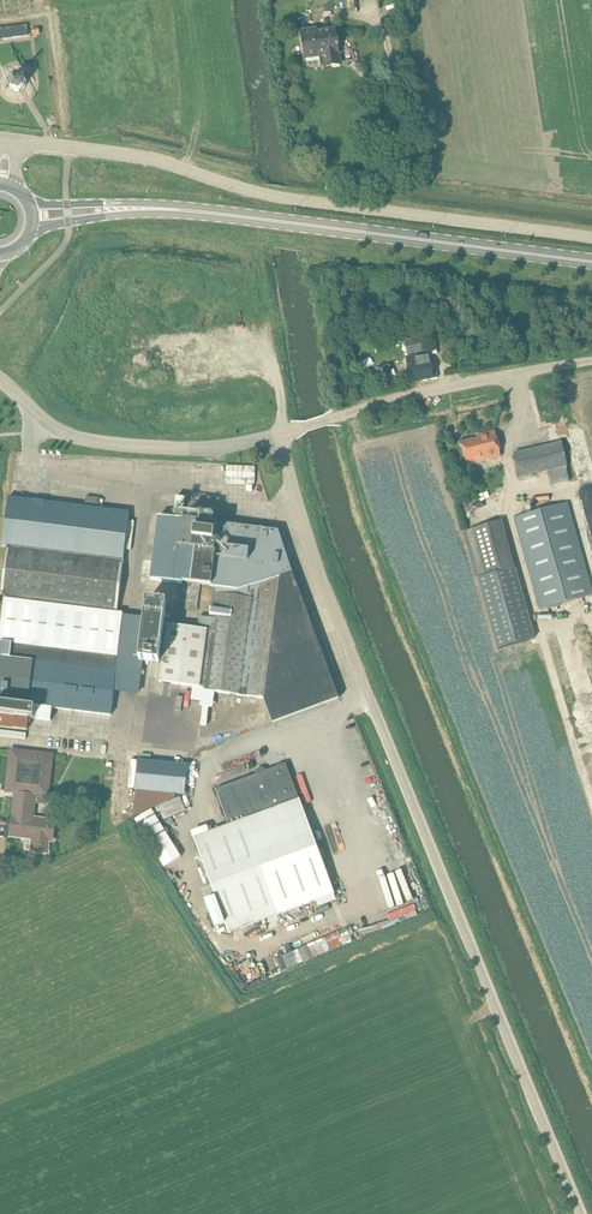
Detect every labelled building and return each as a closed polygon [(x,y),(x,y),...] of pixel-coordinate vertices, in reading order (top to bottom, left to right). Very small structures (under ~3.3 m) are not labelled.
[(0,29),(0,40),(28,37),(27,26),(0,29)] [(315,30),(301,32),(306,59),(320,56),(322,66),(324,66),(325,67),(341,64),(339,53),(338,53),(337,47),(339,47),(339,45),(337,45),(335,30),(316,33),(315,30)] [(8,83),(9,85),(9,86),(10,88),(11,89),(12,90),(14,91),(15,91),(17,92),(19,92),(20,91),(22,91),(23,90),(25,89),(26,88),(26,86),(27,85),(27,83),(28,82),(27,80),(27,79),(26,77),(25,76),(24,75),(23,74),(21,73),(20,73),(18,73),(17,73),(15,73),(14,74),(12,75),(11,76),(10,77),(9,78),(9,80),(8,81),(8,83)] [(403,332),(408,355),(424,351),(418,328),(403,332)] [(412,370),(415,382),(438,378),(437,372),(433,373),(429,354),(406,358),(409,370),(412,370)] [(495,432),(477,437),(477,440),(462,443),(467,463),(501,456),(495,432)] [(561,443),(515,453),(521,483),(534,480),(532,474),(549,470),(552,486),(570,481),(561,443)] [(259,479),(259,465),(227,465),(227,479),(259,479)] [(117,610),(129,512),(9,497),(3,546),(8,547),(1,596),(117,610)] [(176,497),(175,508),(184,509),(185,498),(176,497)] [(515,517),(541,609),(591,595),(566,503),(515,517)] [(159,517),(151,580),(183,584),(183,582),(187,583),(183,586),(181,608),(196,610),(199,584),(216,586),(215,594),(213,594),(210,618),(200,617),(198,629),(167,625),(160,682),(192,686),(190,700),(201,702),(200,707),(213,708),(214,696),(215,693),(264,699),(273,723),(339,699),(338,696),(303,601),(292,569),(290,564),(289,562),(285,548),(279,532),(179,519),(179,518),(178,518),(178,519),(159,517)] [(465,532),(463,533),(476,580),(477,580),(497,649),(536,638),(515,568),(516,567),(503,521),(465,532)] [(0,652),(0,715),(0,716),(0,727),(27,730),(28,718),(51,721),(52,708),(82,712),(111,715),(114,691),(118,658),(123,615),(123,613),(4,599),(0,633),(0,643),(1,643),(0,652)] [(145,617),(140,661),(143,661),(160,663),(167,604),(147,601),(145,617)] [(533,668),(521,673),(524,682),(536,678),(533,668)] [(51,756),(12,752),(7,791),(16,792),(13,816),(12,816),(10,836),(34,838),(33,850),(31,849),(31,850),(47,852),(49,840),(52,841),(55,821),(33,818),(35,803),(46,805),(51,756)] [(133,816),(176,797),(176,794),(185,795),(188,765),(138,760),(133,816)] [(229,826),(194,839),(216,898),(205,901),(215,928),(225,924),(229,933),(334,894),(286,764),(266,771),(265,769),(262,768),(257,770),(256,773),(256,775),(216,790),(229,826)] [(304,772),(306,780),(315,778),(313,770),(304,772)] [(367,795),(357,797),(364,826),(374,824),(367,795)] [(152,810),(135,820),(155,852),(171,841),(152,810)] [(371,888),(382,922),(362,928),(364,933),(419,917),(407,878),(371,888)] [(288,968),(356,943),(351,929),(283,954),(288,968)] [(283,955),(297,950),(295,942),(280,947),(283,955)]
